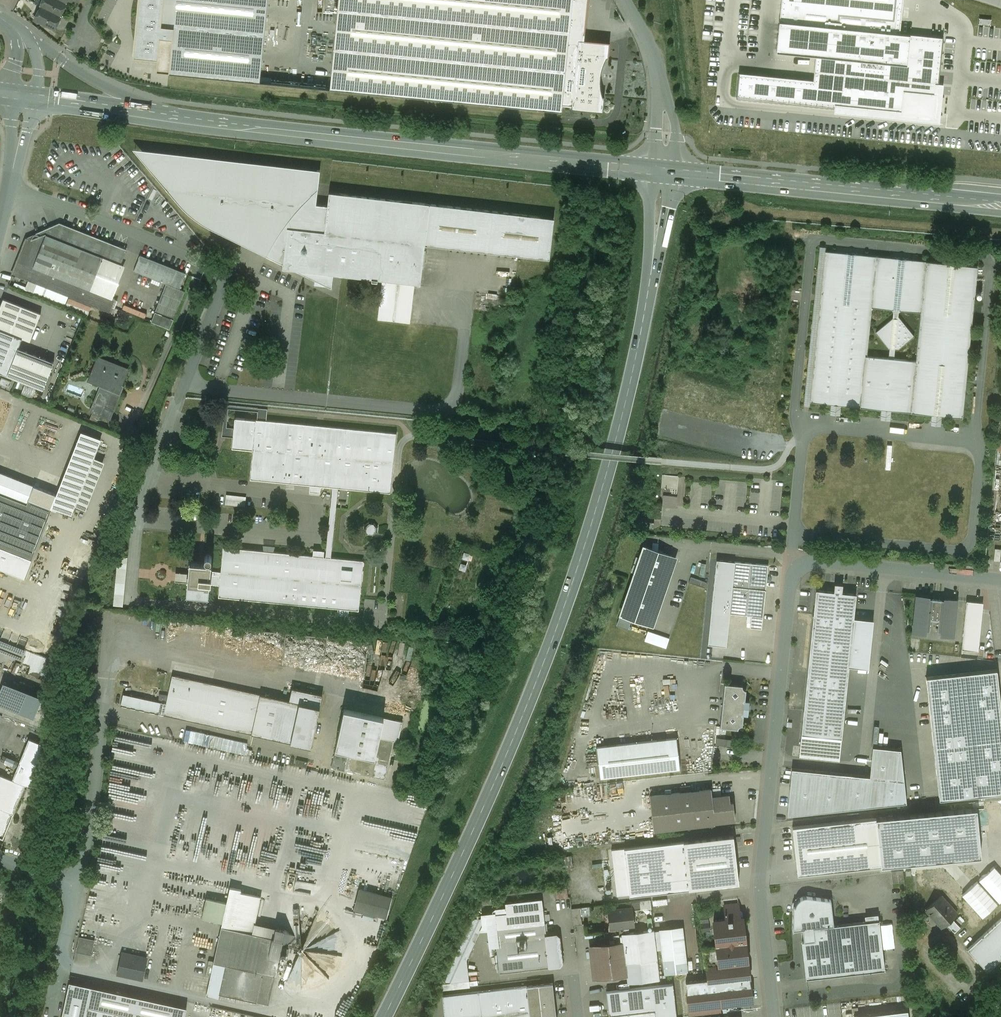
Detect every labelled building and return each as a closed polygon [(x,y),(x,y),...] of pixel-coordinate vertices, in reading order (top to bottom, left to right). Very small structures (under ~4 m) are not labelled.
[(60,0),(42,0),(42,1),(45,2),(42,7),(60,16),(67,3),(66,2),(66,3),(60,0)] [(267,0),(139,0),(134,56),(158,59),(156,72),(260,82),(267,0)] [(329,89),(561,111),(562,105),(568,42),(572,0),(338,0),(329,89)] [(584,40),(587,0),(572,0),(568,42),(577,43),(578,39),(582,40),(582,39),(584,40)] [(777,51),(817,55),(814,82),(740,74),(737,98),(834,109),(833,113),(940,125),(944,85),(938,84),(943,38),(899,34),(903,0),(782,0),(777,51)] [(60,16),(42,7),(41,6),(36,14),(39,15),(36,21),(55,30),(61,16),(60,16)] [(577,43),(568,42),(562,105),(571,105),(571,108),(580,110),(602,111),(604,96),(602,96),(600,86),(600,77),(602,67),(606,58),(608,58),(609,42),(584,40),(582,39),(582,40),(578,39),(577,43)] [(320,170),(134,149),(169,191),(182,206),(191,215),(204,224),(216,231),(266,256),(273,244),(282,230),(292,217),(300,207),(309,198),(318,189),(320,170)] [(266,256),(283,264),(287,228),(324,232),(328,205),(316,204),(318,189),(309,198),(300,207),(292,217),(282,230),(273,244),(266,256)] [(283,264),(282,269),(297,270),(333,274),(340,275),(372,279),(372,281),(377,282),(377,279),(383,280),(415,284),(420,284),(425,244),(429,204),(329,193),(328,205),(324,232),(287,228),(283,264)] [(554,218),(429,204),(425,244),(549,259),(554,218)] [(90,289),(103,257),(121,264),(126,250),(124,249),(124,250),(59,224),(28,238),(14,272),(14,271),(13,275),(109,313),(115,299),(112,298),(90,289)] [(977,267),(825,251),(810,402),(962,417),(977,267)] [(186,273),(140,255),(134,271),(167,284),(180,289),(180,288),(186,273)] [(125,266),(121,264),(103,257),(90,289),(112,298),(125,266)] [(333,274),(297,270),(315,280),(315,285),(327,286),(331,287),(333,274)] [(411,323),(415,284),(383,280),(378,319),(411,323)] [(180,288),(180,289),(167,284),(152,321),(169,328),(185,290),(180,288)] [(3,299),(0,308),(0,330),(22,339),(30,342),(41,314),(3,299)] [(0,330),(0,373),(7,376),(8,376),(18,349),(22,339),(0,330)] [(54,363),(18,349),(8,376),(43,390),(54,363)] [(126,369),(98,358),(91,374),(103,379),(93,404),(113,412),(120,393),(117,392),(120,386),(121,386),(124,377),(123,377),(126,369)] [(1,378),(0,381),(0,384),(9,388),(11,382),(1,378)] [(36,389),(25,385),(21,395),(32,399),(36,389)] [(113,412),(93,404),(91,411),(110,419),(113,412)] [(256,420),(235,418),(232,448),(253,450),(256,420)] [(396,434),(256,420),(253,450),(250,480),(332,488),(338,488),(390,493),(396,434)] [(139,427),(129,424),(125,435),(135,438),(139,427)] [(56,495),(51,509),(52,508),(71,515),(75,506),(94,458),(101,440),(81,432),(56,495)] [(94,458),(75,506),(86,510),(105,462),(94,458)] [(0,473),(0,493),(27,504),(28,500),(51,509),(56,495),(0,473)] [(678,475),(662,474),(661,487),(677,489),(678,475)] [(332,488),(325,557),(331,558),(338,488),(332,488)] [(0,493),(0,547),(31,559),(51,509),(28,500),(27,504),(0,493)] [(246,497),(226,495),(225,505),(245,507),(246,497)] [(664,506),(678,507),(679,495),(665,495),(664,506)] [(374,523),(369,522),(365,526),(364,531),(367,535),(372,536),(377,532),(377,527),(374,523)] [(325,557),(223,547),(221,572),(211,571),(209,584),(219,585),(218,597),(358,611),(363,561),(331,558),(325,557)] [(632,622),(652,629),(675,558),(644,548),(618,627),(629,630),(632,622)] [(206,561),(207,561),(207,564),(189,562),(186,594),(208,596),(209,584),(211,571),(211,564),(209,564),(209,562),(210,561),(211,560),(212,559),(212,558),(211,557),(211,556),(209,555),(208,555),(207,555),(206,556),(205,556),(205,558),(205,559),(205,560),(206,561)] [(114,606),(123,606),(127,557),(118,556),(114,606)] [(724,647),(728,613),(733,562),(715,560),(706,645),(724,647)] [(768,565),(733,562),(728,613),(751,616),(749,628),(762,629),(768,565)] [(842,584),(834,584),(833,592),(816,590),(801,734),(841,738),(848,667),(853,618),(856,594),(842,593),(842,584)] [(944,600),(928,599),(928,597),(916,596),(913,632),(925,634),(925,631),(929,631),(930,619),(931,620),(932,620),(936,621),(939,620),(937,632),(941,633),(941,635),(953,636),(956,600),(944,599),(944,600)] [(963,603),(957,651),(974,653),(979,604),(963,603)] [(848,667),(868,669),(873,620),(853,618),(848,667)] [(669,647),(672,636),(649,630),(646,640),(669,647)] [(22,661),(26,650),(0,639),(0,652),(22,661)] [(36,653),(26,650),(22,661),(21,663),(31,667),(36,653)] [(46,658),(36,653),(31,667),(29,671),(39,675),(46,658)] [(350,662),(316,655),(314,661),(348,669),(350,662)] [(927,678),(940,800),(1000,794),(1000,707),(997,671),(927,678)] [(166,703),(123,694),(120,706),(251,734),(260,694),(172,675),(166,703)] [(4,682),(0,691),(0,706),(33,719),(42,697),(4,682)] [(743,687),(743,685),(725,683),(720,727),(738,729),(739,727),(739,726),(741,726),(741,725),(743,725),(744,714),(746,714),(748,712),(749,703),(747,701),(745,701),(746,690),(744,689),(743,688),(743,687)] [(289,701),(260,694),(251,734),(290,743),(299,703),(320,707),(322,695),(292,688),(289,701)] [(52,721),(51,703),(44,704),(43,704),(45,722),(52,721)] [(320,707),(299,703),(290,743),(311,747),(320,707)] [(383,718),(344,709),(335,749),(375,757),(383,718)] [(375,757),(335,749),(331,768),(385,779),(393,741),(398,742),(402,722),(383,718),(375,757)] [(53,725),(46,722),(42,731),(54,736),(53,725)] [(118,730),(112,761),(149,768),(155,737),(118,730)] [(206,733),(196,731),(193,743),(203,745),(206,733)] [(841,738),(801,734),(799,756),(839,760),(841,738)] [(247,743),(210,735),(208,747),(245,755),(247,743)] [(676,738),(596,747),(600,778),(680,769),(676,738)] [(13,813),(25,785),(32,788),(42,744),(29,739),(12,780),(0,775),(0,808),(13,813)] [(792,769),(788,815),(906,802),(901,749),(873,747),(870,777),(792,769)] [(308,762),(296,760),(295,765),(306,768),(308,762)] [(711,789),(650,796),(654,831),(715,824),(714,823),(711,797),(711,789)] [(729,795),(711,797),(714,823),(735,820),(733,802),(730,803),(729,795)] [(110,834),(152,837),(152,829),(149,829),(150,817),(132,815),(132,807),(112,805),(110,834)] [(3,838),(13,813),(0,808),(0,837),(3,838)] [(976,809),(876,818),(881,866),(981,856),(976,809)] [(876,818),(792,827),(797,875),(881,866),(876,818)] [(733,836),(624,848),(629,894),(629,896),(739,883),(733,836)] [(624,848),(611,850),(617,895),(629,894),(624,848)] [(994,867),(979,881),(999,902),(1000,900),(1000,875),(994,867)] [(903,870),(891,872),(893,884),(904,882),(903,870)] [(997,903),(977,882),(963,895),(983,916),(997,903)] [(261,897),(241,892),(241,890),(230,887),(227,902),(222,922),(221,926),(253,933),(255,923),(261,897)] [(392,898),(360,890),(355,910),(387,918),(392,898)] [(941,896),(926,909),(942,927),(946,924),(954,932),(960,927),(952,919),(957,914),(941,896)] [(831,900),(807,897),(803,897),(800,899),(802,901),(798,908),(793,905),(793,908),(793,931),(803,930),(834,926),(831,900)] [(202,918),(222,922),(227,902),(206,898),(202,918)] [(716,947),(704,948),(708,979),(686,982),(689,1010),(752,1002),(742,913),(741,912),(739,912),(738,904),(724,906),(725,920),(713,921),(716,947)] [(584,923),(583,915),(592,914),(591,906),(575,907),(576,923),(584,923)] [(631,908),(608,910),(609,911),(607,913),(607,917),(609,919),(611,929),(634,926),(631,908)] [(543,912),(493,918),(494,929),(544,924),(543,912)] [(967,949),(987,971),(1000,959),(1000,918),(967,949)] [(879,921),(834,926),(803,930),(804,942),(802,942),(806,979),(884,970),(879,921)] [(284,930),(255,923),(253,933),(283,940),(283,942),(293,944),(295,937),(284,930)] [(253,933),(221,926),(206,995),(219,998),(219,994),(269,1005),(283,942),(283,940),(253,933)] [(682,929),(661,931),(665,972),(686,970),(682,929)] [(556,935),(547,936),(550,967),(559,966),(561,963),(559,937),(556,935)] [(547,936),(495,941),(499,973),(550,967),(547,936)] [(95,940),(79,937),(78,943),(93,947),(95,940)] [(93,947),(78,943),(76,952),(91,956),(93,947)] [(626,943),(590,947),(593,979),(630,975),(626,943)] [(143,980),(147,957),(122,952),(117,975),(143,980)] [(187,1007),(70,982),(62,1016),(185,1016),(187,1007)] [(606,992),(609,1016),(655,1010),(655,1016),(677,1016),(673,984),(606,992)] [(527,986),(530,1016),(542,1016),(539,985),(527,986)] [(442,996),(445,1016),(530,1016),(527,986),(442,996)]
